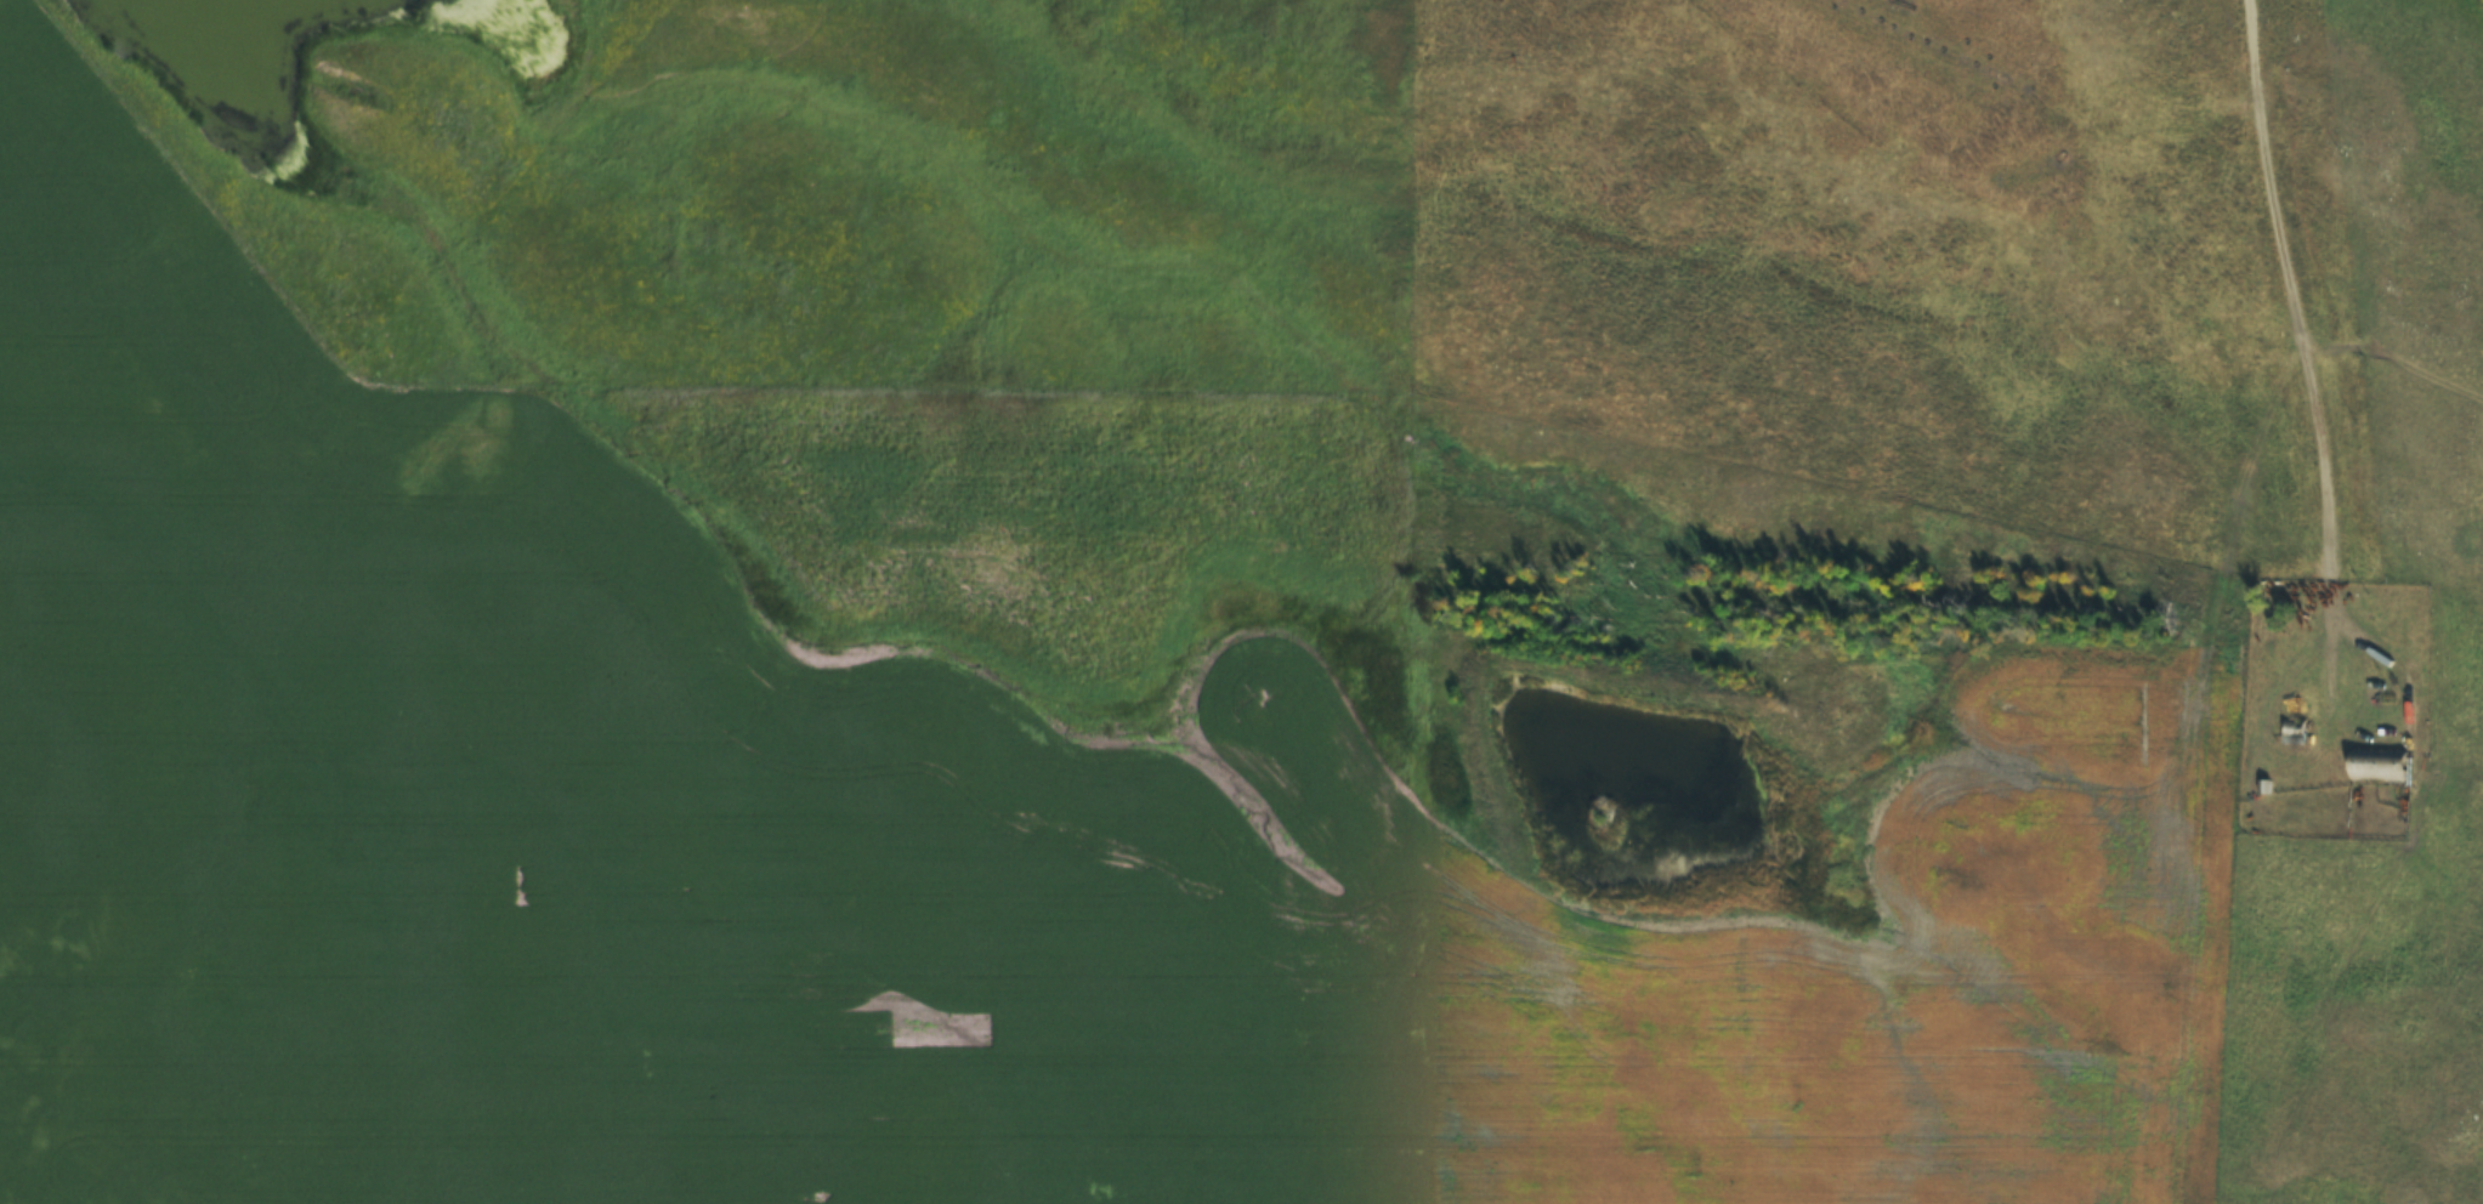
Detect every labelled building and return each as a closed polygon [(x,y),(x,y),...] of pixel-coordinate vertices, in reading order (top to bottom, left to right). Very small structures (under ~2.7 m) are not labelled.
[(2282,742),(2304,742),(2304,726),(2282,726),(2282,742)] [(2349,785),(2406,785),(2406,755),(2349,755),(2349,785)]
